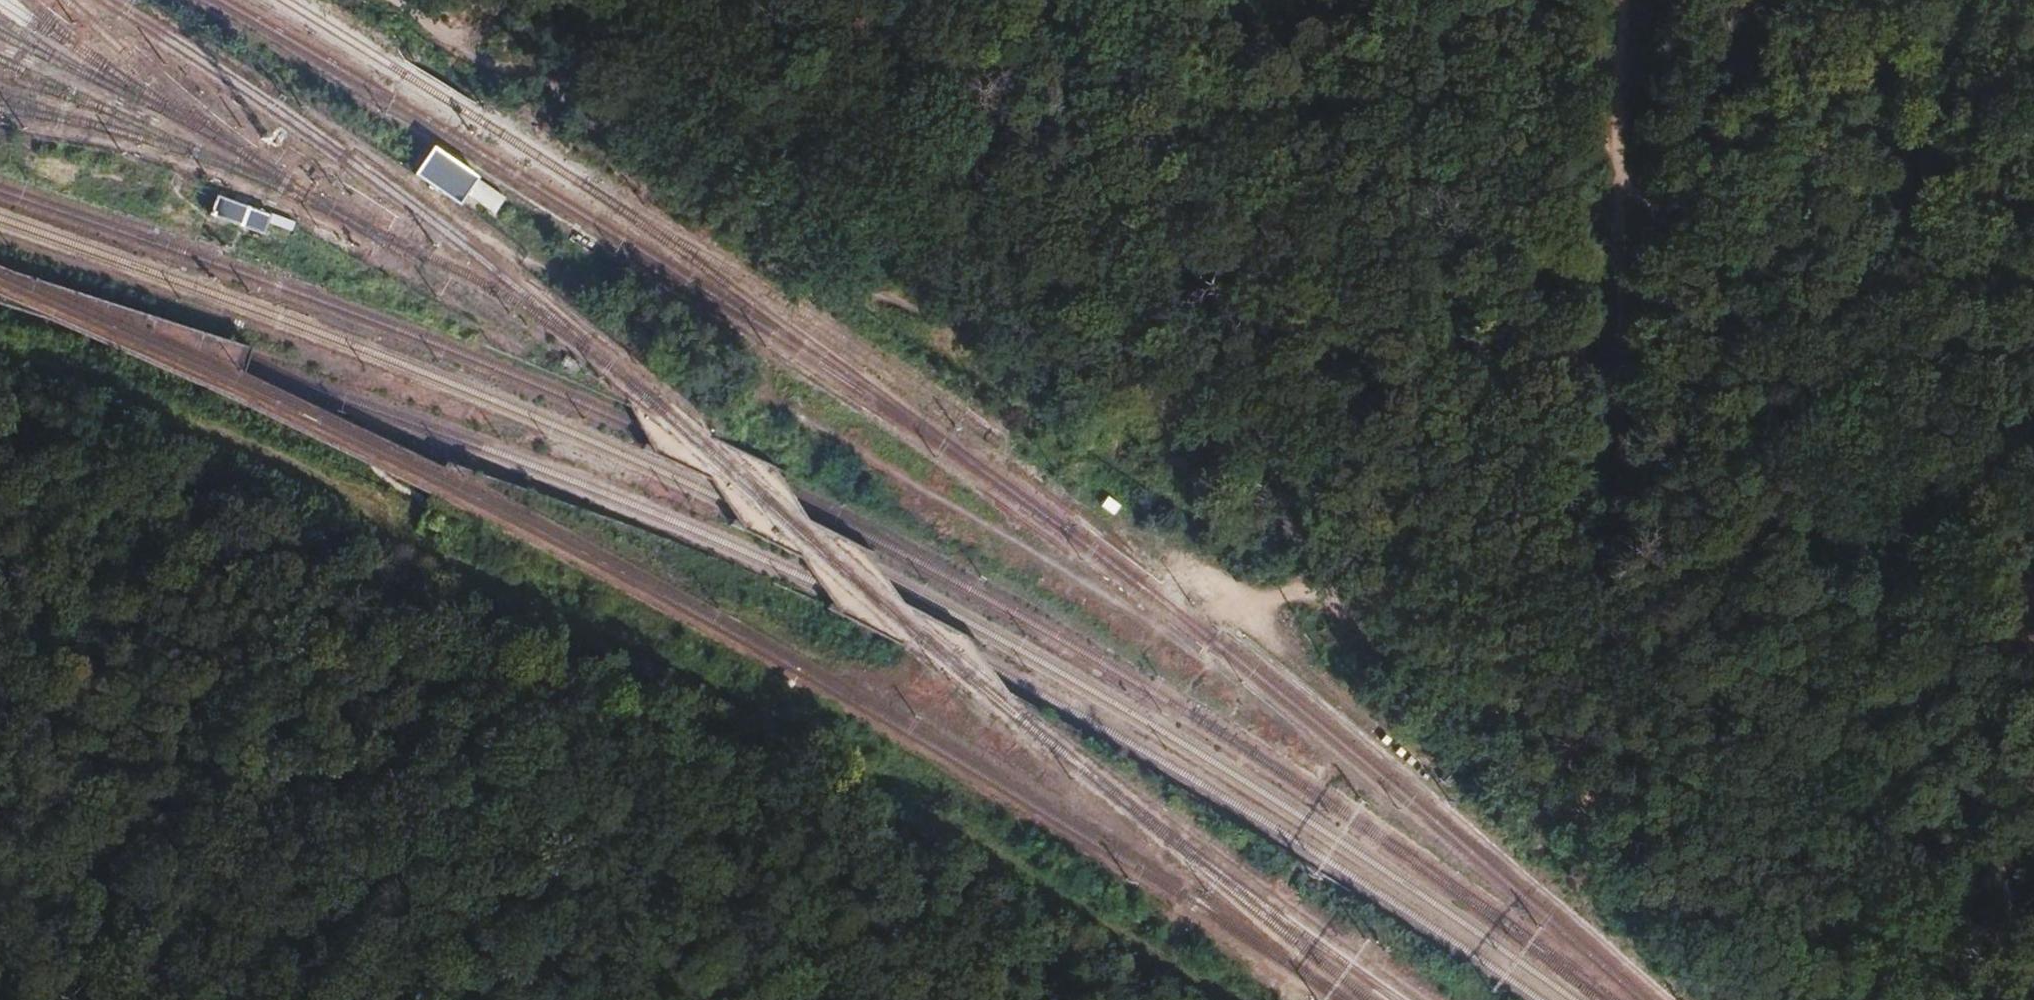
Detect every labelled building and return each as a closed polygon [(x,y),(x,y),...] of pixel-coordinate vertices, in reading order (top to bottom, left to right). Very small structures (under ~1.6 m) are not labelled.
[(475,180),(430,148),(412,174),(458,207),(475,180)] [(268,215),(214,196),(207,216),(261,235),(268,215)]
